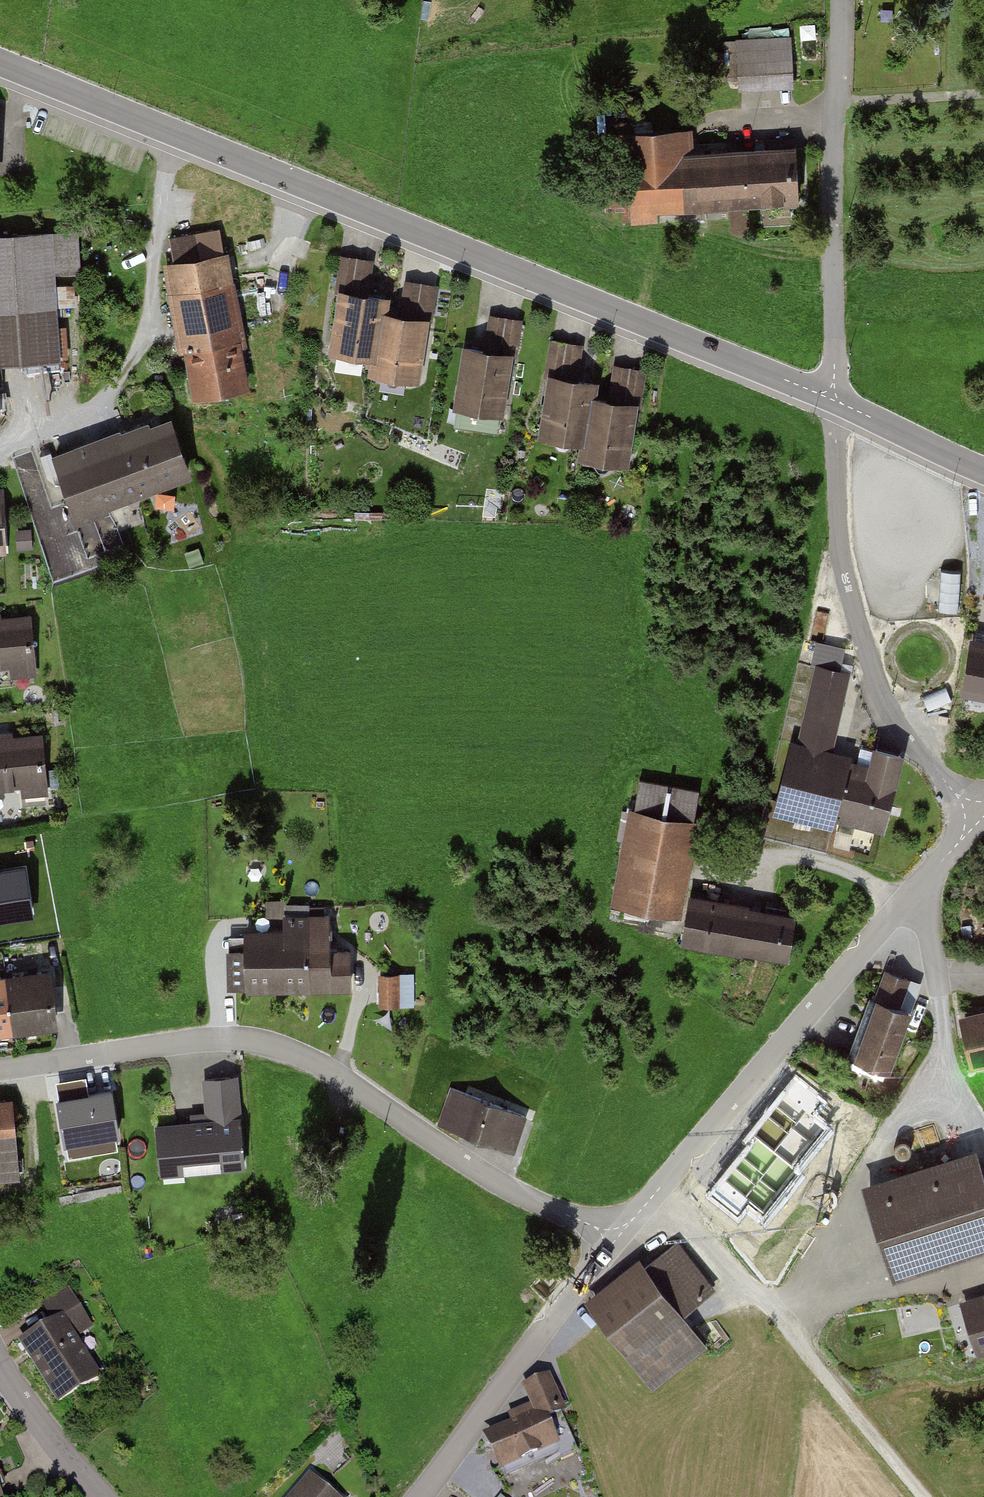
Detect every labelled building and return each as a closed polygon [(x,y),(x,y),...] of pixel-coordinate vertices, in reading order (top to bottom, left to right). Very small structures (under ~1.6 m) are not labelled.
[(788,44),(733,46),(735,90),(791,87),(788,44)] [(799,207),(796,156),(684,162),(683,136),(621,139),(625,216),(799,207)] [(57,361),(53,274),(77,272),(75,232),(0,236),(0,364),(57,361)] [(252,390),(225,252),(161,264),(187,403),(252,390)] [(377,261),(340,256),(325,353),(366,359),(363,377),(413,385),(419,348),(431,349),(441,287),(408,282),(402,320),(382,317),(385,299),(371,297),(377,261)] [(485,353),(460,350),(451,413),(500,420),(503,398),(514,399),(526,321),(490,316),(485,353)] [(588,350),(555,344),(536,442),(579,450),(576,464),(624,473),(636,409),(590,401),(593,383),(582,381),(588,350)] [(618,363),(611,397),(644,404),(652,370),(618,363)] [(186,474),(167,422),(50,464),(70,517),(186,474)] [(964,612),(964,567),(944,567),(944,612),(964,612)] [(0,621),(0,668),(32,665),(27,618),(0,621)] [(967,644),(959,693),(983,697),(983,647),(967,644)] [(769,801),(884,829),(901,757),(867,749),(863,768),(829,760),(850,671),(816,663),(795,752),(782,749),(769,801)] [(43,738),(0,742),(0,784),(18,782),(20,798),(49,795),(43,738)] [(700,793),(636,781),(612,908),(676,920),(671,944),(782,965),(790,919),(680,898),(700,793)] [(0,869),(0,927),(33,923),(24,866),(0,869)] [(255,937),(236,938),(237,996),(352,993),(351,952),(329,952),(328,921),(255,923),(255,937)] [(907,982),(882,974),(851,1065),(885,1076),(906,1016),(897,1013),(907,982)] [(50,978),(0,983),(0,1035),(55,1029),(50,978)] [(415,978),(379,979),(380,1011),(416,1010),(415,978)] [(957,1021),(967,1066),(983,1062),(983,1015),(957,1021)] [(185,1086),(123,1090),(130,1180),(192,1175),(190,1141),(249,1136),(245,1089),(186,1093),(185,1086)] [(799,1086),(752,1150),(788,1175),(834,1112),(799,1086)] [(525,1119),(447,1092),(435,1128),(513,1155),(525,1119)] [(119,1142),(117,1098),(61,1100),(63,1144),(119,1142)] [(15,1103),(0,1104),(0,1172),(20,1171),(15,1103)] [(972,1155),(859,1192),(886,1274),(983,1242),(983,1191),(972,1155)] [(709,1287),(677,1243),(636,1274),(632,1269),(583,1306),(646,1391),(699,1352),(672,1315),(709,1287)] [(42,1304),(52,1319),(12,1346),(53,1408),(95,1380),(69,1343),(92,1327),(65,1288),(42,1304)] [(955,1306),(972,1359),(983,1355),(983,1297),(955,1306)] [(508,1431),(478,1442),(491,1476),(571,1446),(546,1382),(519,1392),(527,1414),(505,1423),(508,1431)] [(308,1479),(294,1496),(332,1496),(308,1479)]
